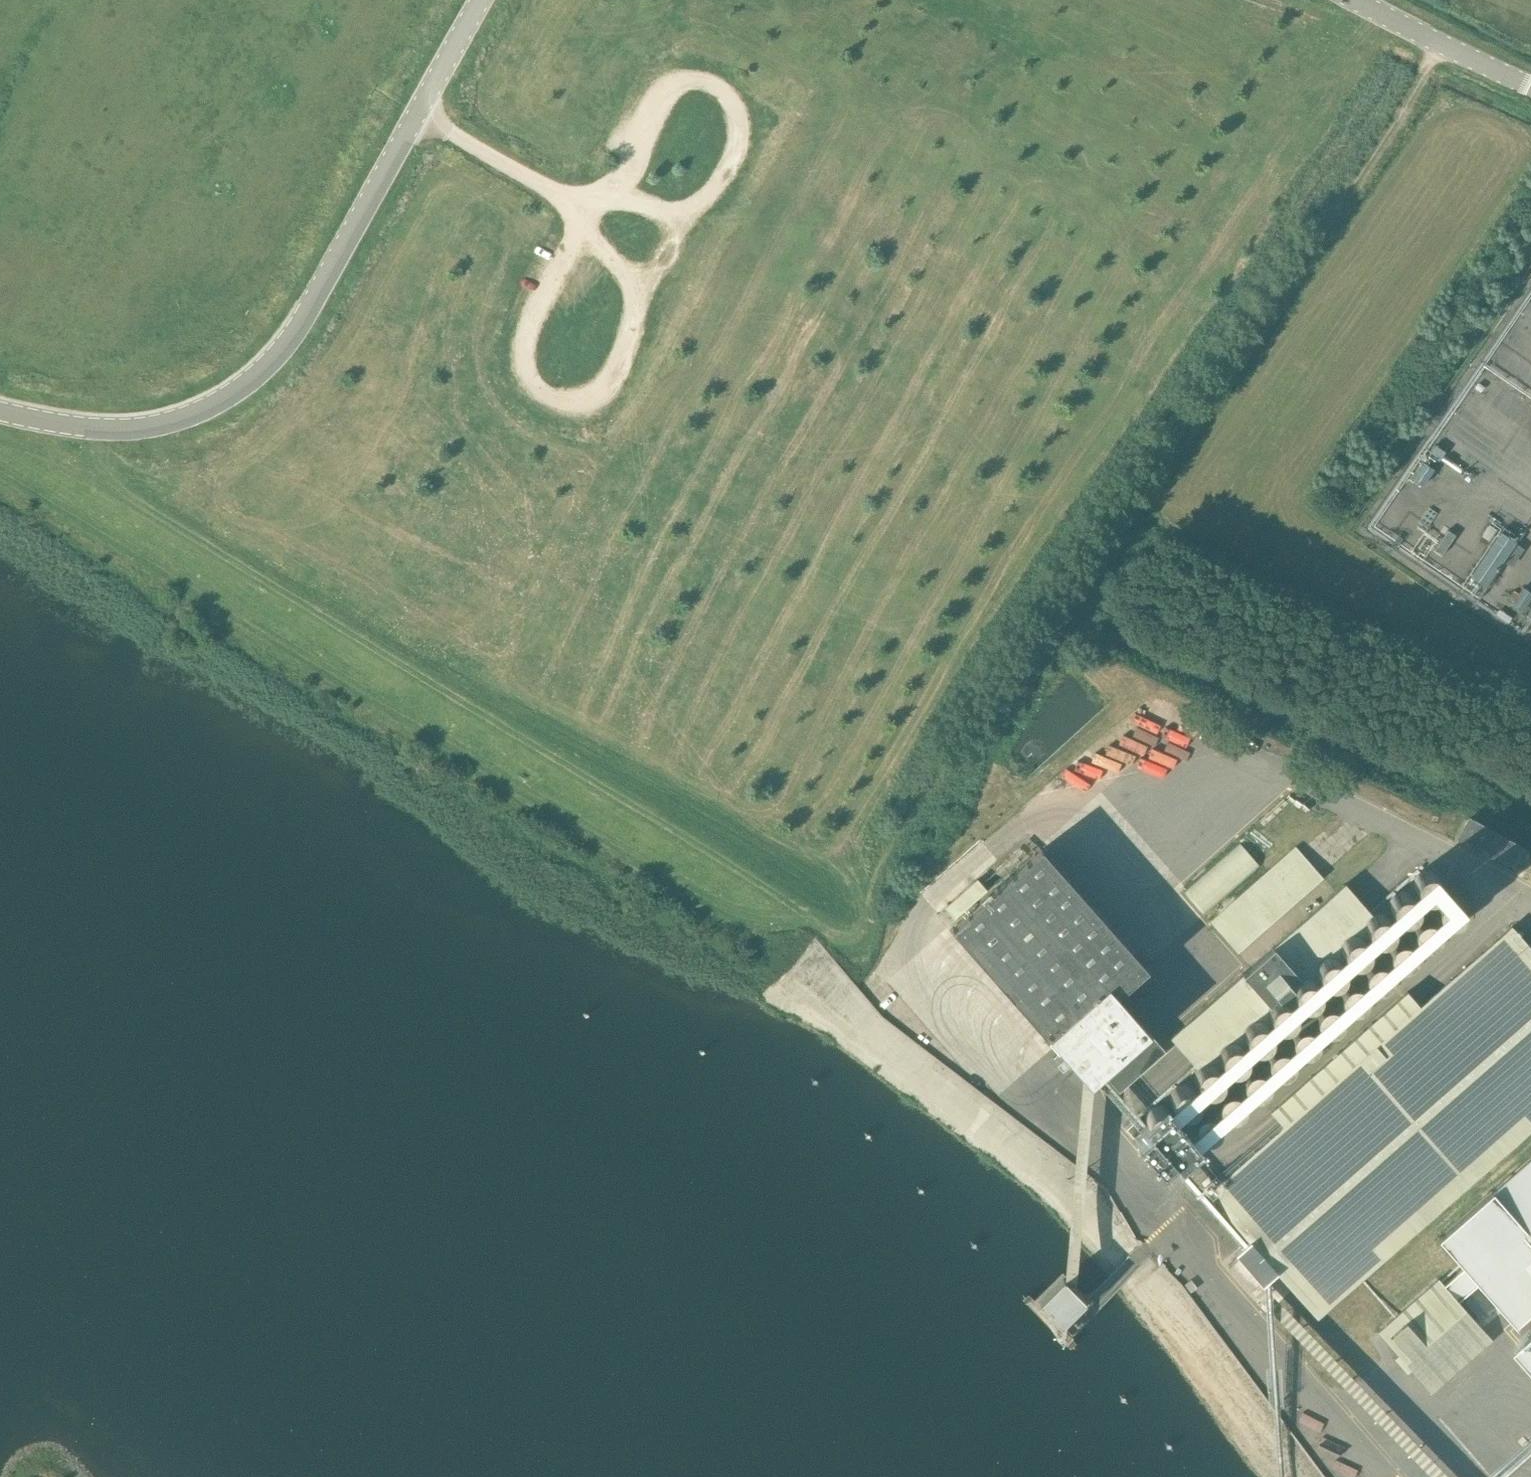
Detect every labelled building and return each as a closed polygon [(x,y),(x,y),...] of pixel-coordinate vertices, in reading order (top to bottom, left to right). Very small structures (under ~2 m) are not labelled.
[(1502,529),(1468,574),(1486,587),(1514,551),(1512,550),(1519,541),(1502,529)] [(1530,597),(1530,590),(1524,586),(1512,604),(1523,610),(1530,597)] [(1469,817),(1457,840),(1516,873),(1528,850),(1469,817)] [(1240,844),(1185,893),(1205,915),(1260,866),(1240,844)] [(1295,847),(1210,922),(1238,953),(1323,878),(1295,847)] [(1103,1074),(1119,1092),(1165,1050),(1129,1009),(1158,982),(1147,970),(1041,850),(952,929),(1090,1086),(1103,1074)] [(945,908),(955,918),(987,890),(978,879),(945,908)] [(1171,1038),(1197,1068),(1371,916),(1345,885),(1274,948),(1171,1038)] [(1317,1318),(1530,1130),(1530,948),(1512,927),(1421,1006),(1413,997),(1408,990),(1270,1111),(1284,1128),(1208,1194),(1249,1240),(1235,1253),(1262,1284),(1277,1272),(1317,1318)] [(1134,1138),(1159,1166),(1171,1155),(1177,1162),(1200,1141),(1162,1099),(1140,1119),(1147,1126),(1134,1138)] [(1530,1235),(1530,1157),(1492,1191),(1530,1235)] [(1459,1302),(1478,1285),(1517,1329),(1530,1317),(1530,1235),(1492,1191),(1438,1238),(1464,1269),(1444,1286),(1459,1302)] [(1060,1324),(1085,1299),(1063,1277),(1039,1301),(1060,1324)] [(1438,1279),(1378,1332),(1432,1393),(1492,1340),(1459,1302),(1444,1286),(1438,1279)] [(1432,1476),(1450,1476),(1461,1467),(1371,1371),(1350,1390),(1432,1476)]
